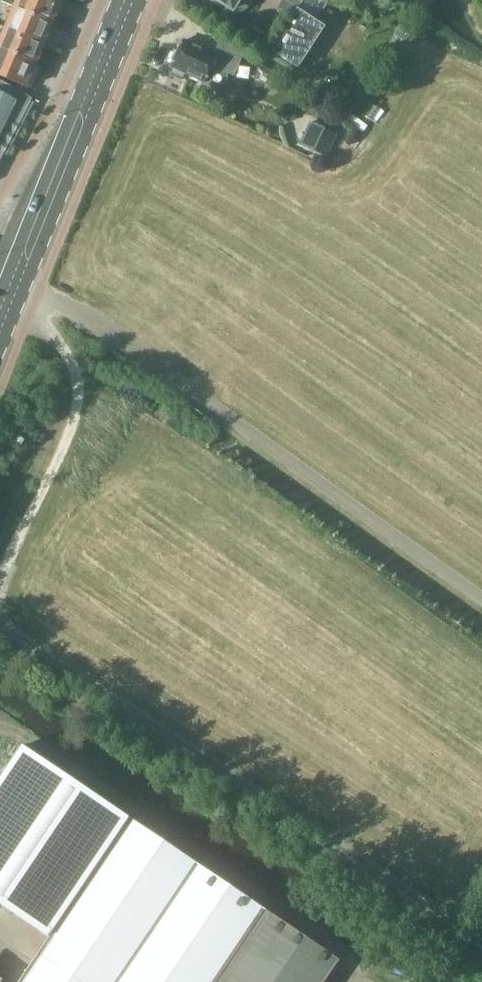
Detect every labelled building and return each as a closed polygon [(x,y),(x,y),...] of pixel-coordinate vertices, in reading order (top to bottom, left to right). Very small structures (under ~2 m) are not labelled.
[(14,7),(52,23),(61,1),(60,0),(0,0),(0,2),(1,2),(2,1),(14,6),(14,7)] [(231,10),(233,11),(235,12),(237,12),(239,12),(242,11),(244,11),(245,9),(247,8),(248,6),(249,4),(250,2),(250,0),(216,0),(231,10)] [(296,8),(297,8),(298,7),(302,0),(284,0),(296,8)] [(14,7),(11,14),(7,15),(3,25),(44,44),(52,23),(14,7)] [(270,46),(299,65),(330,19),(320,12),(315,19),(298,7),(297,8),(296,8),(270,46)] [(44,44),(3,25),(0,24),(0,47),(36,63),(44,44)] [(206,82),(209,83),(211,85),(214,88),(218,89),(221,88),(225,86),(227,83),(228,79),(227,76),(228,73),(233,76),(242,56),(220,41),(214,55),(183,41),(171,67),(173,67),(170,73),(171,75),(181,80),(185,79),(187,74),(206,82)] [(3,76),(26,86),(36,63),(0,47),(0,75),(3,76)] [(32,97),(1,81),(0,83),(0,160),(32,97)] [(309,149),(323,156),(334,135),(320,127),(309,149)] [(339,960),(130,818),(129,819),(22,747),(0,779),(0,900),(51,935),(39,953),(40,954),(21,981),(324,981),(339,960)]
